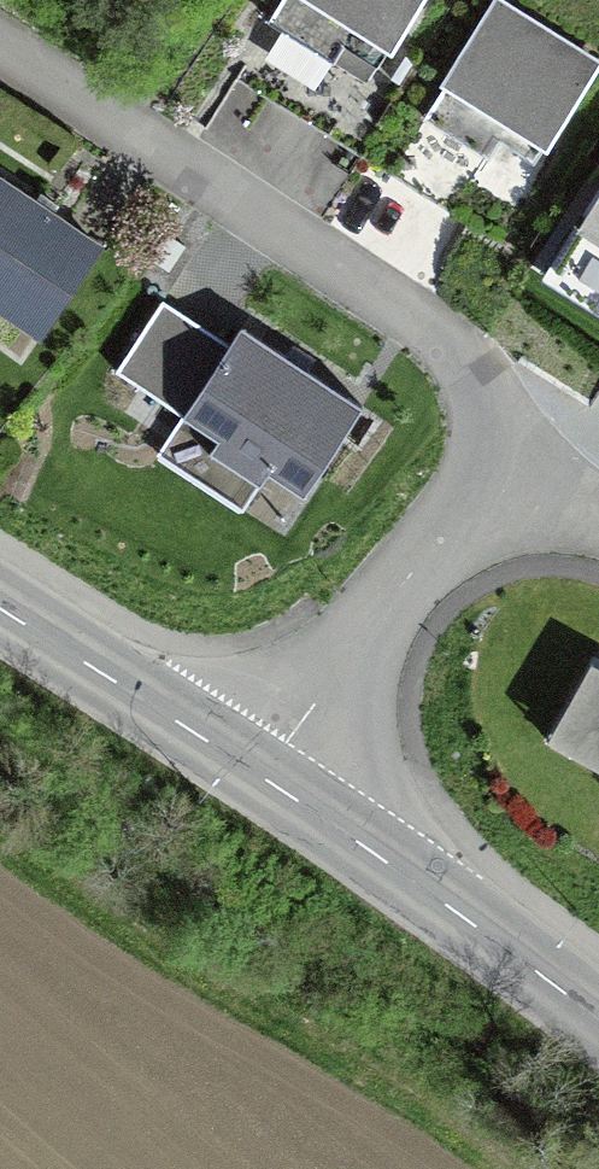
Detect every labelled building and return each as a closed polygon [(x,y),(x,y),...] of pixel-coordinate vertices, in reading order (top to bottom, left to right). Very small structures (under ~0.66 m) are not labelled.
[(267,22),(333,64),(355,28),(390,49),(421,0),(281,0),(267,22)] [(512,0),(491,0),(420,112),(489,155),(510,121),(549,146),(598,66),(598,55),(512,0)] [(0,169),(0,308),(15,317),(12,322),(39,339),(106,237),(58,206),(61,201),(41,188),(38,193),(0,169)] [(562,276),(598,300),(598,217),(562,276)] [(303,487),(361,400),(239,319),(227,338),(162,295),(115,366),(181,410),(154,451),(240,508),(269,464),(303,487)] [(590,662),(542,737),(598,768),(598,666),(590,662)]
